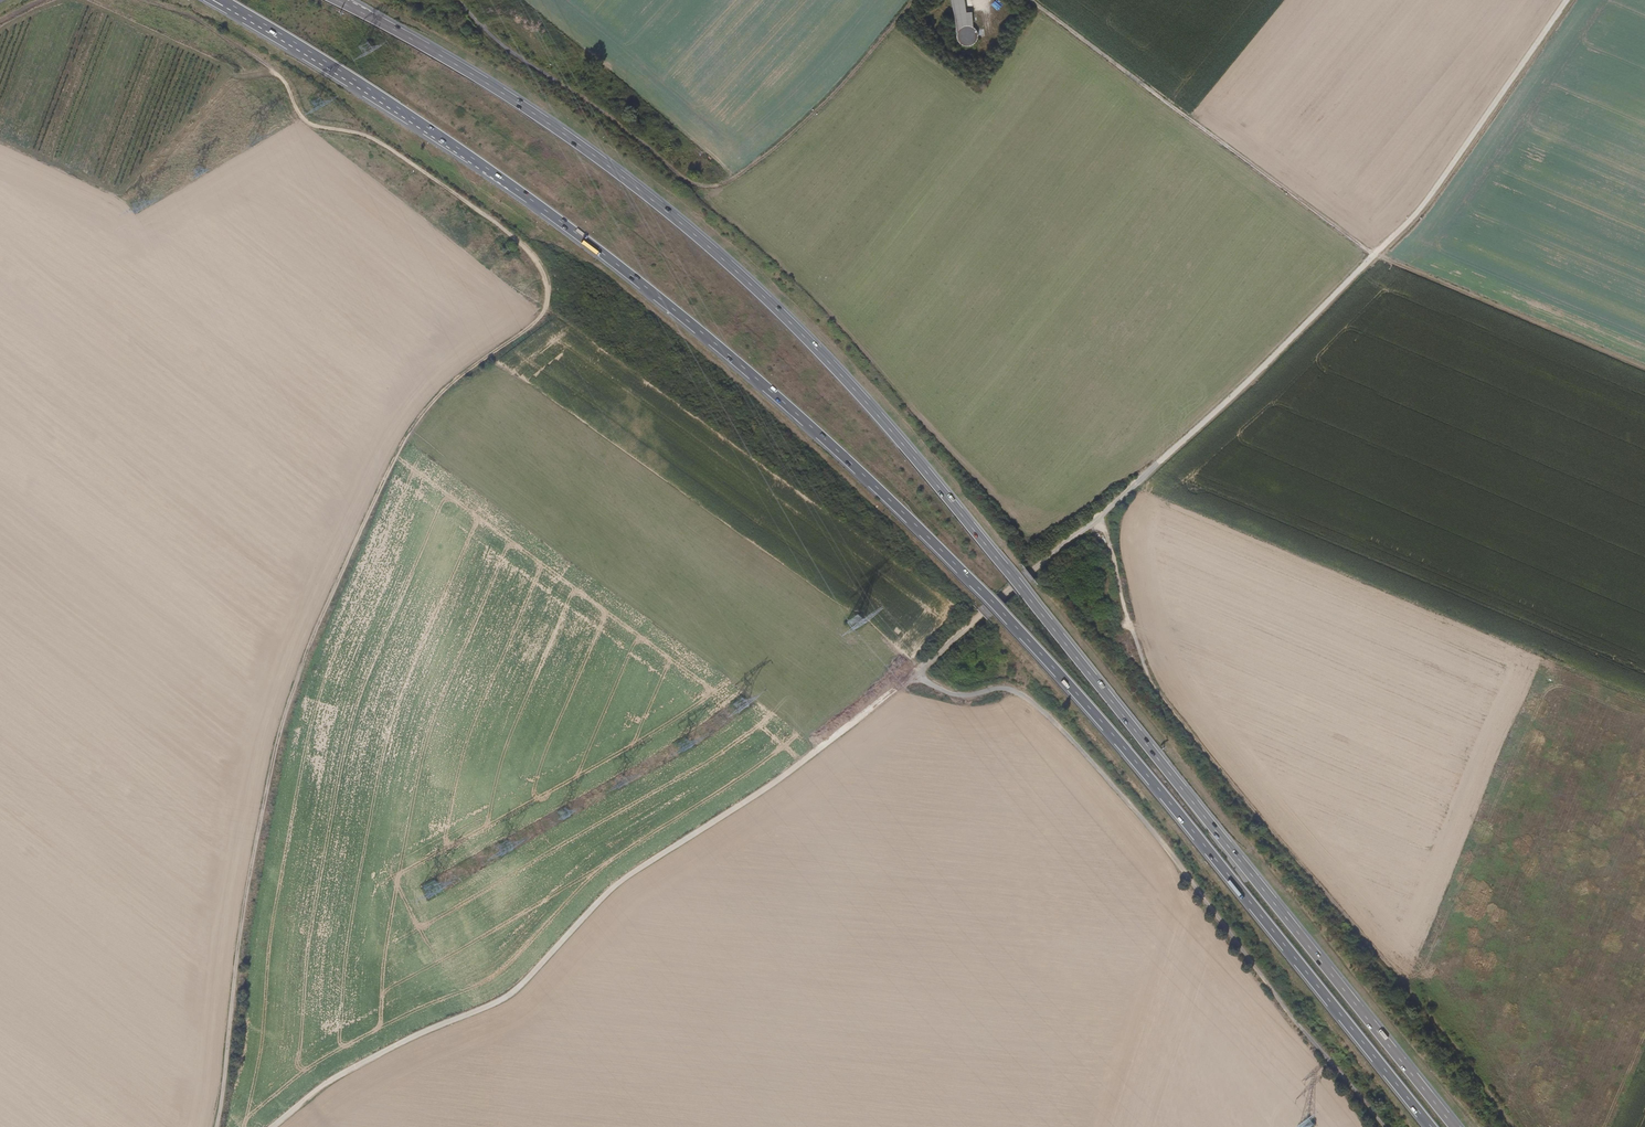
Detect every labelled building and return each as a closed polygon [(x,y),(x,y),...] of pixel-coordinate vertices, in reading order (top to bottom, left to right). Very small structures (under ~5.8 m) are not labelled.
[(973,26),(971,12),(965,13),(964,0),(952,0),(955,28),(973,26)]
